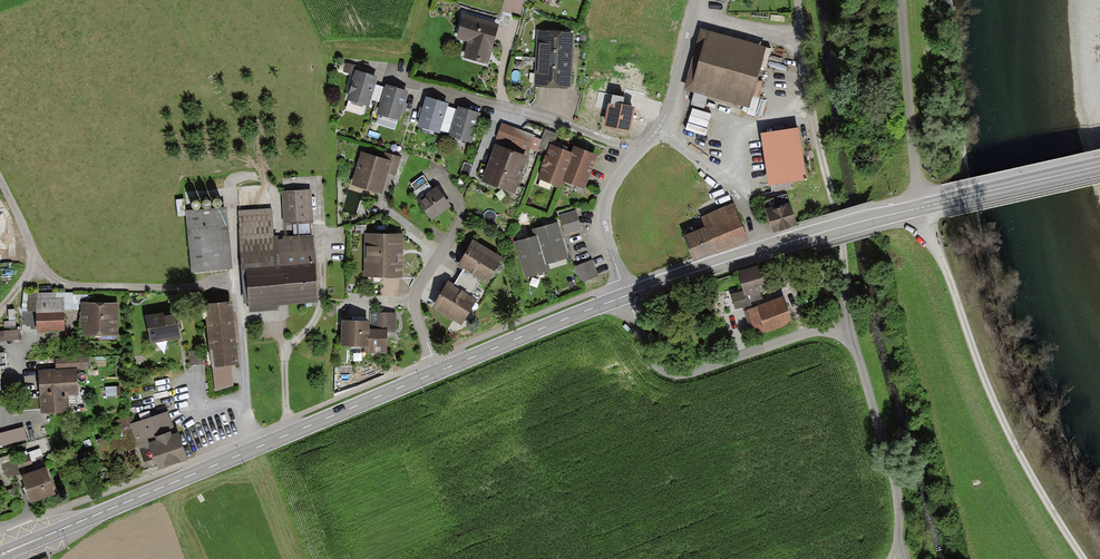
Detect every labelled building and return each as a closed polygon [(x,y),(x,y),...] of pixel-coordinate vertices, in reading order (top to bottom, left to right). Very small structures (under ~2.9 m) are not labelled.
[(464,59),(484,65),(496,26),(465,17),(458,38),(469,41),(464,59)] [(766,48),(702,30),(685,88),(749,107),(766,48)] [(536,59),(572,60),(573,32),(537,31),(536,59)] [(535,85),(570,87),(572,60),(536,59),(535,85)] [(348,100),(365,106),(374,78),(357,73),(348,100)] [(396,119),(405,92),(389,87),(379,114),(396,119)] [(445,104),(425,98),(417,126),(437,132),(445,104)] [(635,108),(609,104),(605,127),(631,132),(635,108)] [(477,114),(458,108),(449,136),(468,142),(477,114)] [(535,136),(502,123),(496,139),(530,153),(530,150),(535,152),(540,141),(534,139),(535,136)] [(798,128),(763,133),(770,185),(805,180),(798,128)] [(529,157),(495,145),(482,182),(515,194),(529,157)] [(571,153),(551,145),(537,178),(562,188),(564,183),(563,183),(573,154),(571,153)] [(585,190),(597,156),(573,147),(571,153),(573,154),(563,183),(564,183),(585,190)] [(361,154),(352,184),(382,193),(388,174),(394,176),(400,158),(385,153),(383,161),(361,154)] [(418,202),(432,221),(450,208),(436,188),(433,191),(423,176),(412,184),(417,191),(415,192),(421,200),(418,202)] [(281,193),(283,224),(312,222),(310,191),(281,193)] [(788,203),(765,210),(773,234),(796,227),(788,203)] [(748,241),(734,206),(703,218),(707,229),(683,238),(693,262),(748,241)] [(232,267),(226,208),(186,212),(192,271),(232,267)] [(577,211),(559,216),(565,235),(583,230),(577,211)] [(278,304),(318,301),(314,236),(271,239),(269,212),(241,213),(247,302),(250,301),(251,311),(278,309),(278,304)] [(545,265),(549,264),(568,259),(557,223),(534,230),(536,236),(545,265)] [(405,235),(366,234),(365,278),(404,279),(405,235)] [(536,236),(514,243),(525,279),(551,271),(549,264),(545,265),(536,236)] [(473,240),(458,265),(464,268),(482,279),(487,283),(503,258),(473,240)] [(592,261),(573,267),(579,284),(598,277),(592,261)] [(743,291),(731,294),(735,309),(751,306),(751,304),(763,301),(761,293),(774,290),(767,264),(738,271),(743,291)] [(453,286),(471,297),(482,279),(464,268),(453,286)] [(433,307),(463,326),(478,301),(471,297),(453,286),(449,283),(433,307)] [(27,331),(60,331),(59,292),(27,293),(27,331)] [(784,297),(744,311),(753,336),(765,332),(766,334),(793,324),(784,297)] [(206,321),(208,346),(238,342),(233,304),(207,308),(209,321),(206,321)] [(114,305),(81,305),(81,335),(114,334),(114,305)] [(151,343),(179,339),(177,330),(180,330),(177,313),(147,318),(151,343)] [(393,314),(377,314),(377,331),(385,331),(393,331),(393,314)] [(367,323),(342,322),(341,346),(366,347),(366,353),(384,353),(385,331),(377,331),(367,331),(367,323)] [(0,332),(0,344),(18,342),(17,330),(0,332)] [(208,346),(215,391),(234,385),(232,367),(240,366),(238,342),(208,346)] [(201,350),(188,352),(189,365),(203,363),(201,350)] [(56,369),(38,370),(41,414),(70,412),(70,405),(77,405),(77,396),(79,396),(78,370),(90,369),(89,357),(55,359),(56,369)] [(168,410),(133,423),(130,417),(99,429),(111,458),(137,448),(146,470),(156,466),(159,471),(187,460),(168,410)] [(28,440),(26,426),(0,430),(0,444),(28,440)] [(28,455),(2,465),(8,479),(19,475),(20,479),(35,473),(28,455)] [(56,495),(46,469),(35,473),(20,479),(31,505),(56,495)]
